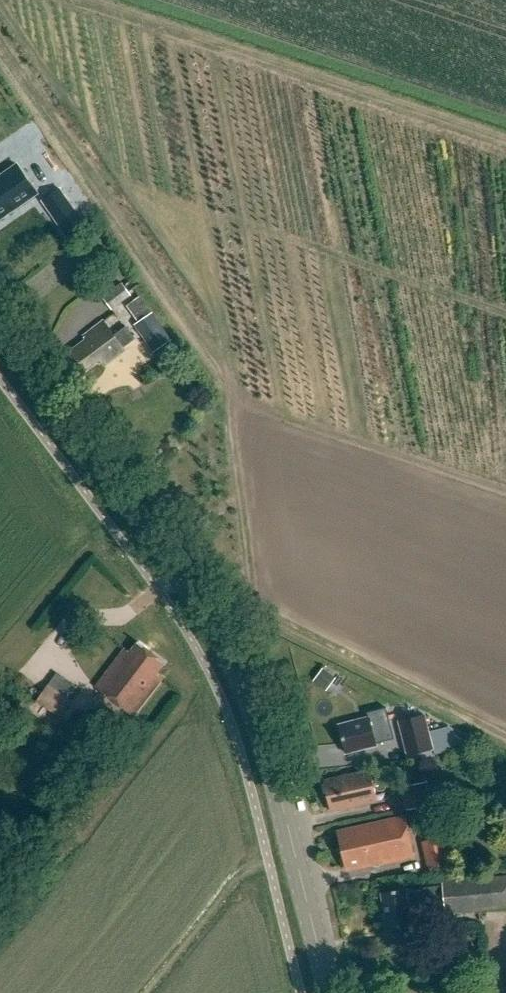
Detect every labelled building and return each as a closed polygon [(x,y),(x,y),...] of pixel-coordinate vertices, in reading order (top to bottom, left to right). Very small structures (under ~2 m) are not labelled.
[(21,204),(22,205),(42,191),(23,163),(0,178),(0,219),(21,204)] [(84,224),(61,190),(43,202),(66,236),(84,224)] [(112,311),(131,296),(122,284),(102,298),(112,311)] [(139,321),(151,308),(137,296),(125,309),(139,321)] [(135,325),(154,353),(173,340),(153,312),(135,325)] [(127,327),(118,334),(115,336),(112,332),(109,334),(101,324),(83,337),(86,341),(74,350),(77,354),(72,358),(82,373),(99,360),(103,366),(121,352),(121,351),(136,340),(127,327)] [(164,678),(157,672),(165,662),(139,642),(131,652),(126,648),(95,689),(133,718),(164,678)] [(315,681),(328,687),(334,674),(321,668),(315,681)] [(37,702),(60,718),(72,701),(68,698),(77,687),(57,673),(37,702)] [(369,717),(339,724),(347,754),(396,741),(389,713),(369,718),(369,717)] [(425,715),(400,722),(408,756),(434,749),(425,715)] [(340,778),(322,782),(329,811),(377,800),(371,771),(353,775),(348,772),(342,773),(340,778)] [(402,787),(407,811),(433,806),(429,782),(402,787)] [(382,864),(382,863),(412,856),(403,820),(338,835),(346,869),(355,867),(354,866),(368,862),(369,866),(372,866),(372,867),(382,864)] [(422,842),(429,871),(452,866),(446,837),(422,842)] [(444,915),(505,910),(505,877),(440,883),(440,888),(403,890),(380,893),(386,931),(411,927),(408,911),(442,905),(444,915)]
